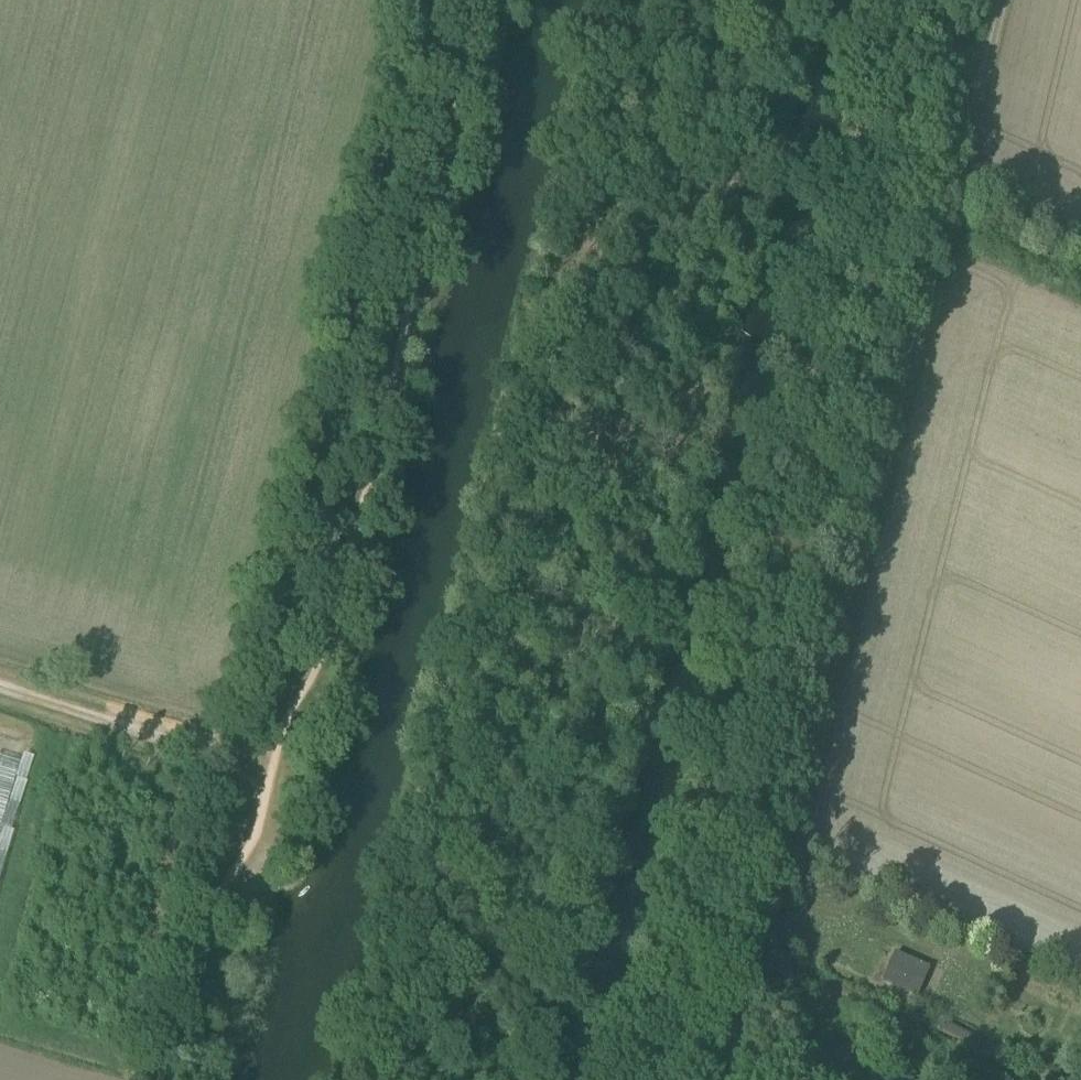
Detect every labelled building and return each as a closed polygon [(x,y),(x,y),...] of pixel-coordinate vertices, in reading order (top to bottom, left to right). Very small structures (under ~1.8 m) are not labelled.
[(884,979),(927,997),(938,969),(896,951),(884,979)]
